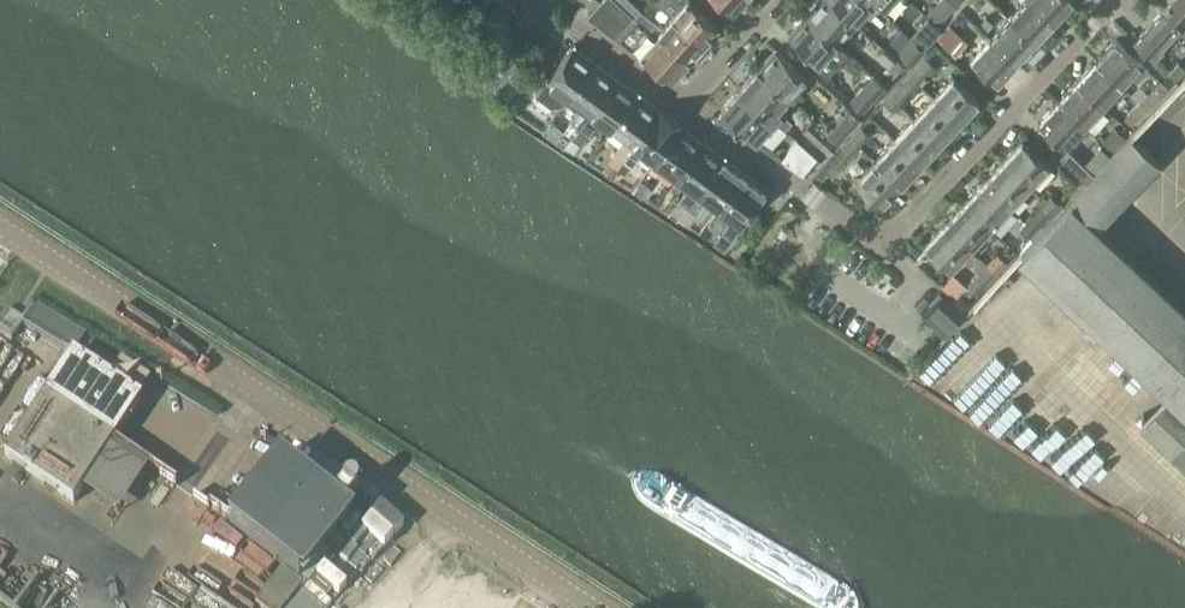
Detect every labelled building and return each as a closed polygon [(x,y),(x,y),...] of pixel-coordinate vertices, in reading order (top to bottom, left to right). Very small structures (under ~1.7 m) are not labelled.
[(639,52),(672,76),(688,58),(680,50),(658,32),(656,34),(618,0),(600,0),(588,13),(639,52)] [(672,14),(662,26),(633,0),(618,0),(656,34),(658,32),(680,50),(688,58),(703,42),(672,14)] [(661,4),(672,14),(703,42),(718,25),(690,0),(664,0),(661,4)] [(733,10),(741,0),(722,0),(733,10)] [(832,0),(819,0),(808,13),(838,40),(856,21),(832,0)] [(856,21),(873,2),(871,0),(832,0),(856,21)] [(893,0),(871,0),(873,2),(874,1),(884,11),(893,0)] [(953,0),(937,0),(926,12),(938,24),(957,4),(953,0)] [(1032,0),(1025,0),(1009,17),(1035,40),(1054,20),(1032,0)] [(1054,20),(1073,0),(1032,0),(1054,20)] [(1179,23),(1184,28),(1184,0),(1170,0),(1163,8),(1179,23)] [(1179,23),(1163,8),(1134,39),(1155,58),(1161,52),(1163,49),(1159,45),(1179,23)] [(808,13),(789,34),(817,59),(814,62),(828,74),(849,51),(838,41),(838,40),(808,13)] [(1035,40),(1009,17),(990,37),(1016,61),(1035,40)] [(941,31),(936,36),(955,54),(968,40),(948,21),(940,30),(941,31)] [(912,35),(911,36),(925,49),(926,48),(936,36),(941,31),(940,30),(934,24),(924,25),(913,36),(912,35)] [(898,50),(911,63),(925,49),(911,36),(898,50)] [(996,82),(1016,61),(990,37),(971,58),(996,82)] [(1103,52),(1095,60),(1121,84),(1131,73),(1137,79),(1148,68),(1141,61),(1131,52),(1116,38),(1103,52)] [(593,59),(571,43),(536,91),(551,102),(563,100),(564,101),(569,94),(568,93),(593,59)] [(905,64),(885,45),(877,53),(889,64),(885,68),(894,76),(905,64)] [(757,69),(788,97),(807,76),(776,48),(757,69)] [(924,55),(908,72),(919,82),(935,65),(924,55)] [(563,129),(571,134),(590,109),(614,75),(593,59),(568,93),(569,94),(582,103),(563,129)] [(1121,84),(1095,60),(1076,80),(1102,104),(1121,84)] [(1179,60),(1169,70),(1177,78),(1184,70),(1184,65),(1179,60)] [(788,97),(757,69),(739,89),(769,116),(771,115),(775,119),(786,128),(793,119),(779,107),(788,97)] [(908,72),(889,93),(899,103),(919,82),(908,72)] [(611,124),(636,90),(614,75),(590,109),(571,134),(581,141),(599,116),(611,124)] [(934,96),(960,120),(980,99),(954,75),(934,96)] [(873,77),(850,102),(863,115),(886,89),(873,77)] [(1160,79),(1139,100),(1147,108),(1168,86),(1160,79)] [(1102,104),(1076,80),(1057,101),(1070,113),(1083,125),(1102,104)] [(775,119),(771,115),(769,116),(739,89),(719,111),(757,139),(775,119)] [(636,90),(611,124),(625,135),(608,158),(615,163),(632,140),(657,106),(636,90)] [(889,93),(883,99),(894,109),(899,103),(889,93)] [(960,120),(934,96),(914,117),(941,141),(960,120)] [(843,100),(821,124),(839,142),(862,117),(843,100)] [(1147,108),(1139,100),(1124,115),(1132,124),(1147,108)] [(1057,101),(1038,122),(1064,145),(1070,138),(1074,142),(1079,137),(1075,133),(1083,125),(1070,113),(1057,101)] [(679,122),(680,121),(658,106),(657,106),(632,140),(615,163),(625,170),(642,148),(654,156),(679,122)] [(812,116),(802,127),(827,151),(837,140),(821,124),(812,116)] [(941,141),(914,117),(895,138),(921,162),(941,141)] [(665,164),(676,172),(702,139),(679,122),(654,156),(649,161),(661,169),(665,164)] [(861,122),(850,136),(859,144),(871,131),(861,122)] [(1126,135),(1116,125),(1104,138),(1114,148),(1126,135)] [(1130,134),(1094,172),(1086,181),(1064,204),(1053,216),(1043,227),(1032,238),(1021,250),(1167,386),(1140,415),(1184,458),(1184,315),(1093,229),(1158,160),(1130,134)] [(840,146),(849,154),(859,144),(850,136),(840,146)] [(796,138),(781,157),(802,172),(816,153),(796,138)] [(921,162),(895,138),(875,159),(901,183),(921,162)] [(1002,160),(1029,184),(1049,163),(1022,138),(1002,160)] [(677,214),(722,154),(702,139),(676,172),(690,182),(670,209),(677,214)] [(1094,172),(1068,146),(1059,156),(1086,181),(1094,172)] [(722,154),(677,214),(687,221),(707,195),(719,203),(744,169),(722,154)] [(901,183),(875,159),(856,180),(882,204),(901,183)] [(1029,184),(1002,160),(983,180),(1009,205),(1029,184)] [(744,169),(719,203),(733,214),(715,238),(725,244),(767,186),(744,169)] [(642,194),(649,183),(640,177),(632,188),(642,194)] [(964,202),(990,226),(1009,205),(983,180),(964,202)] [(1050,191),(1039,203),(1053,216),(1064,204),(1050,191)] [(990,226),(964,202),(944,222),(970,246),(982,234),(990,241),(998,233),(990,226)] [(1029,214),(1043,227),(1053,216),(1039,203),(1029,214)] [(1043,227),(1029,214),(1019,225),(1032,238),(1043,227)] [(970,246),(944,222),(924,244),(950,268),(963,255),(972,263),(980,255),(970,246)] [(997,250),(986,261),(998,272),(1009,261),(997,250)] [(998,272),(986,261),(977,271),(988,282),(998,272)] [(977,271),(960,289),(981,290),(988,282),(977,271)] [(932,305),(954,324),(964,313),(943,293),(932,305)] [(954,324),(932,305),(923,315),(944,334),(954,324)] [(36,306),(23,327),(69,356),(82,334),(36,306)] [(11,314),(5,310),(0,317),(0,334),(9,340),(22,321),(11,314)] [(113,382),(86,364),(72,355),(3,457),(72,503),(141,401),(122,388),(126,383),(117,377),(113,382)] [(283,457),(200,562),(259,607),(284,607),(301,587),(283,572),(285,570),(298,581),(352,512),(283,457)]
